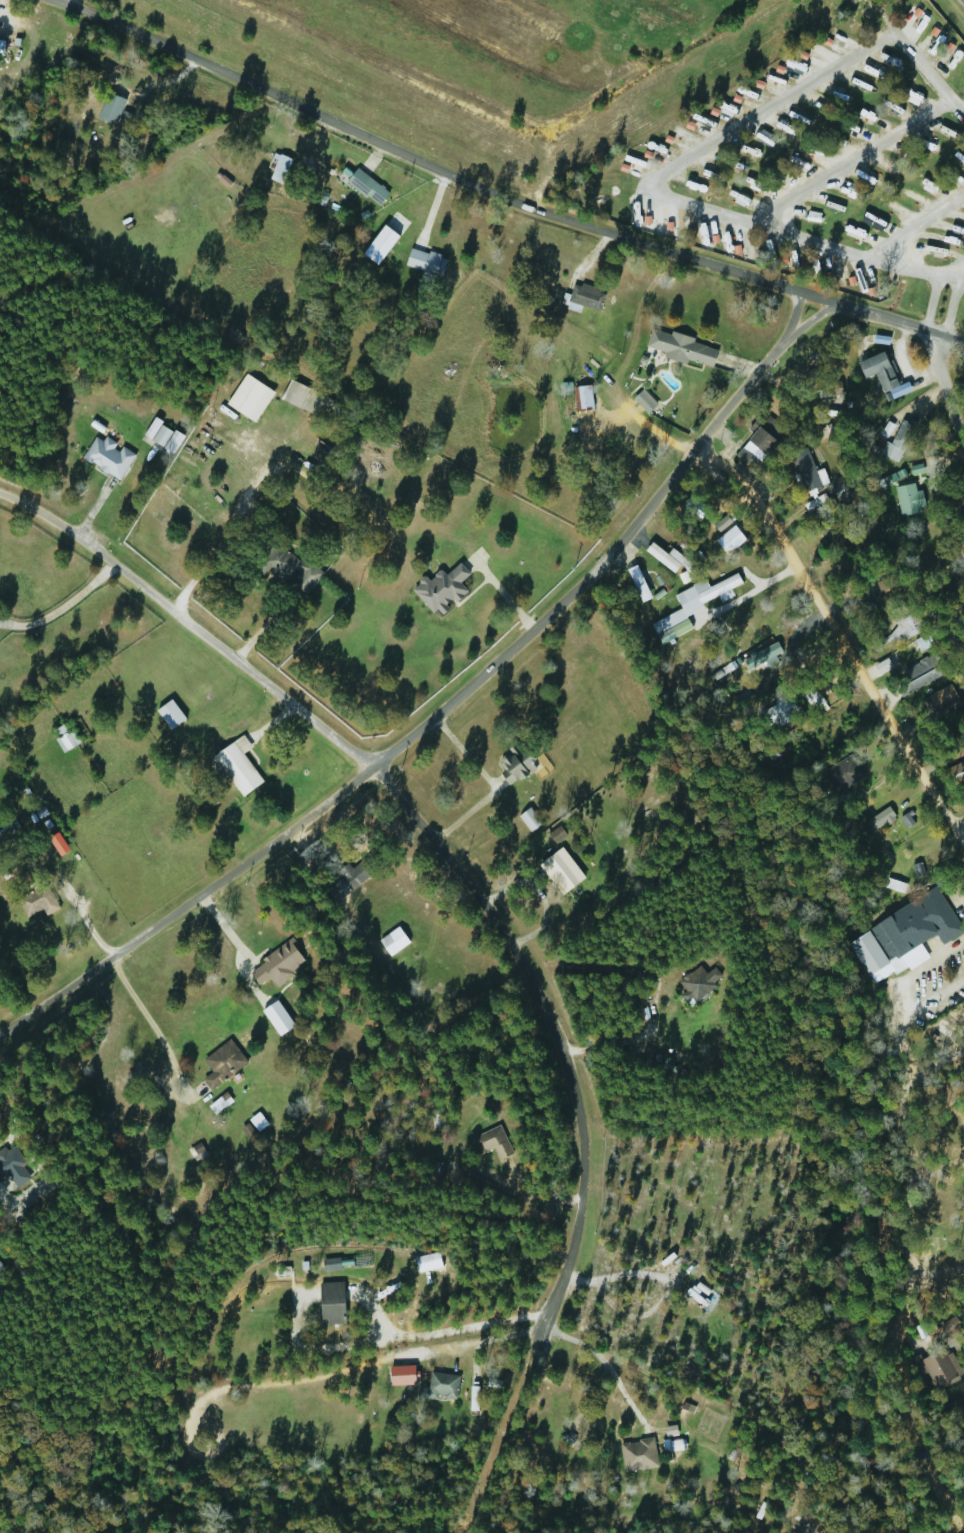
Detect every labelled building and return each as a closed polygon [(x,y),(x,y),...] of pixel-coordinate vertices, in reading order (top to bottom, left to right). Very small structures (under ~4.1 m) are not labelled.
[(123,98),(103,93),(97,119),(128,126),(130,115),(119,113),(123,98)] [(279,185),(290,160),(276,154),(265,178),(279,185)] [(344,182),(377,207),(388,193),(355,168),(344,182)] [(403,266),(438,279),(445,260),(410,246),(403,266)] [(604,292),(572,282),(566,302),(598,312),(604,292)] [(644,350),(711,368),(716,347),(649,329),(644,350)] [(897,386),(882,351),(855,363),(862,379),(873,375),(881,393),(897,386)] [(244,373),(272,391),(252,422),(224,403),(244,373)] [(288,378),(331,399),(322,420),(278,398),(288,378)] [(572,406),(566,406),(567,419),(590,418),(588,386),(571,387),(572,406)] [(734,456),(754,470),(782,429),(765,417),(763,420),(755,415),(746,429),(750,433),(734,456)] [(904,447),(915,424),(901,417),(890,440),(904,447)] [(142,434),(170,454),(181,438),(153,418),(142,434)] [(104,436),(114,442),(110,448),(117,453),(121,446),(133,454),(117,480),(106,473),(105,474),(97,469),(99,466),(89,460),(88,463),(80,457),(93,436),(100,441),(104,436)] [(879,454),(896,462),(901,449),(884,442),(879,454)] [(808,515),(826,509),(806,448),(790,453),(806,502),(804,503),(808,515)] [(922,511),(916,482),(893,487),(899,516),(922,511)] [(319,576),(274,540),(252,568),(262,577),(266,571),(279,582),(290,568),(312,585),(319,576)] [(677,567),(652,542),(644,549),(669,574),(677,567)] [(960,563),(963,562),(963,544),(955,547),(960,563)] [(648,600),(636,566),(626,569),(638,603),(648,600)] [(650,623),(658,644),(690,631),(683,613),(727,594),(726,590),(739,584),(735,575),(706,587),(703,581),(672,594),(679,610),(650,623)] [(740,619),(737,611),(721,619),(725,626),(740,619)] [(765,667),(779,660),(772,646),(741,663),(746,673),(762,664),(765,667)] [(899,697),(943,675),(933,654),(900,671),(906,683),(895,689),(899,697)] [(933,718),(959,706),(949,685),(923,698),(933,718)] [(762,712),(774,727),(796,710),(784,695),(762,712)] [(154,711),(168,731),(183,720),(169,700),(154,711)] [(66,732),(62,725),(51,731),(63,752),(79,743),(70,729),(66,732)] [(232,742),(261,781),(239,797),(210,758),(232,742)] [(518,742),(504,753),(506,755),(497,764),(502,770),(497,774),(509,788),(537,764),(518,742)] [(863,777),(849,755),(821,773),(835,795),(863,777)] [(963,780),(963,767),(962,762),(945,769),(952,786),(963,780)] [(517,817),(529,832),(540,823),(528,808),(517,817)] [(871,832),(893,818),(887,808),(865,822),(871,832)] [(583,878),(559,848),(537,865),(560,896),(583,878)] [(335,872),(351,890),(380,866),(369,853),(350,869),(345,863),(335,872)] [(25,918),(40,909),(44,916),(57,909),(44,884),(15,900),(25,918)] [(962,933),(937,888),(845,940),(871,986),(924,956),(919,945),(934,936),(940,945),(962,933)] [(376,942),(388,958),(408,943),(396,927),(376,942)] [(688,1004),(716,989),(712,982),(719,979),(713,968),(702,973),(699,967),(675,981),(688,1004)] [(200,1060),(210,1073),(200,1081),(207,1091),(246,1065),(229,1040),(200,1060)] [(431,1115),(431,1129),(440,1129),(440,1115),(431,1115)] [(491,1150),(496,1162),(511,1155),(498,1126),(469,1138),(477,1156),(491,1150)] [(45,1193),(41,1186),(33,1190),(31,1186),(16,1194),(22,1205),(45,1193)] [(342,1325),(342,1283),(318,1283),(318,1325),(342,1325)] [(946,1347),(918,1360),(931,1390),(960,1377),(946,1347)] [(427,1390),(415,1388),(414,1397),(453,1403),(457,1377),(429,1373),(427,1390)] [(951,1422),(963,1450),(963,1416),(951,1422)] [(618,1443),(622,1472),(655,1467),(651,1438),(618,1443)] [(661,1440),(661,1452),(680,1452),(680,1440),(661,1440)]
